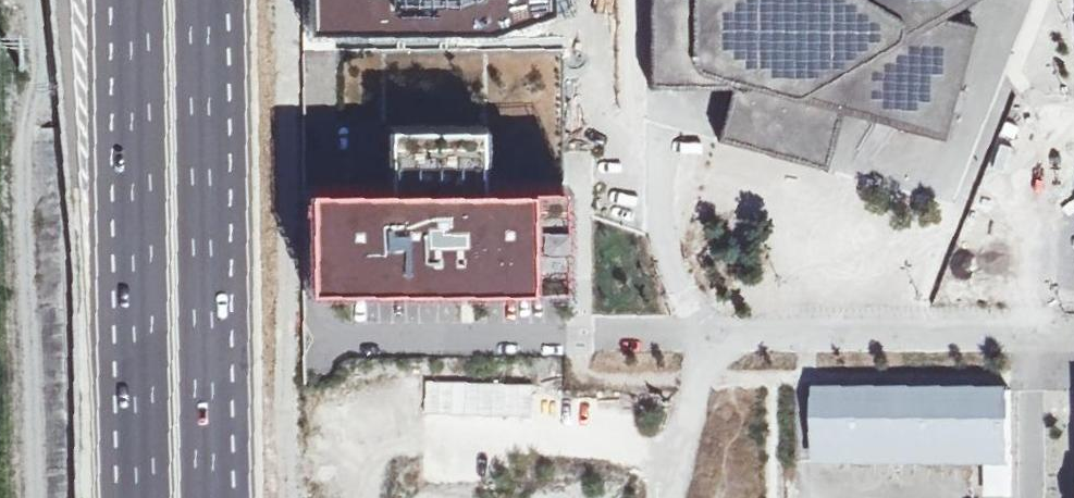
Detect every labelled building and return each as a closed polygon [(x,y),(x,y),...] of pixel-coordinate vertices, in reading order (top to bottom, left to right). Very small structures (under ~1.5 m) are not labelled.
[(314,47),(560,47),(560,0),(314,0),(314,47)] [(691,0),(650,0),(649,83),(691,83),(691,0)] [(951,0),(691,0),(691,83),(732,83),(718,134),(824,163),(839,106),(864,113),(874,116),(875,110),(938,128),(952,76),(966,25),(938,17),(937,15),(942,5),(951,0)] [(316,284),(565,282),(565,180),(480,181),(480,124),(392,124),(393,176),(393,181),(316,182),(303,182),(303,284),(316,284)] [(989,488),(1010,488),(1010,469),(1006,469),(1006,461),(1015,461),(1015,390),(817,390),(817,459),(993,460),(993,469),(989,469),(989,488)]
